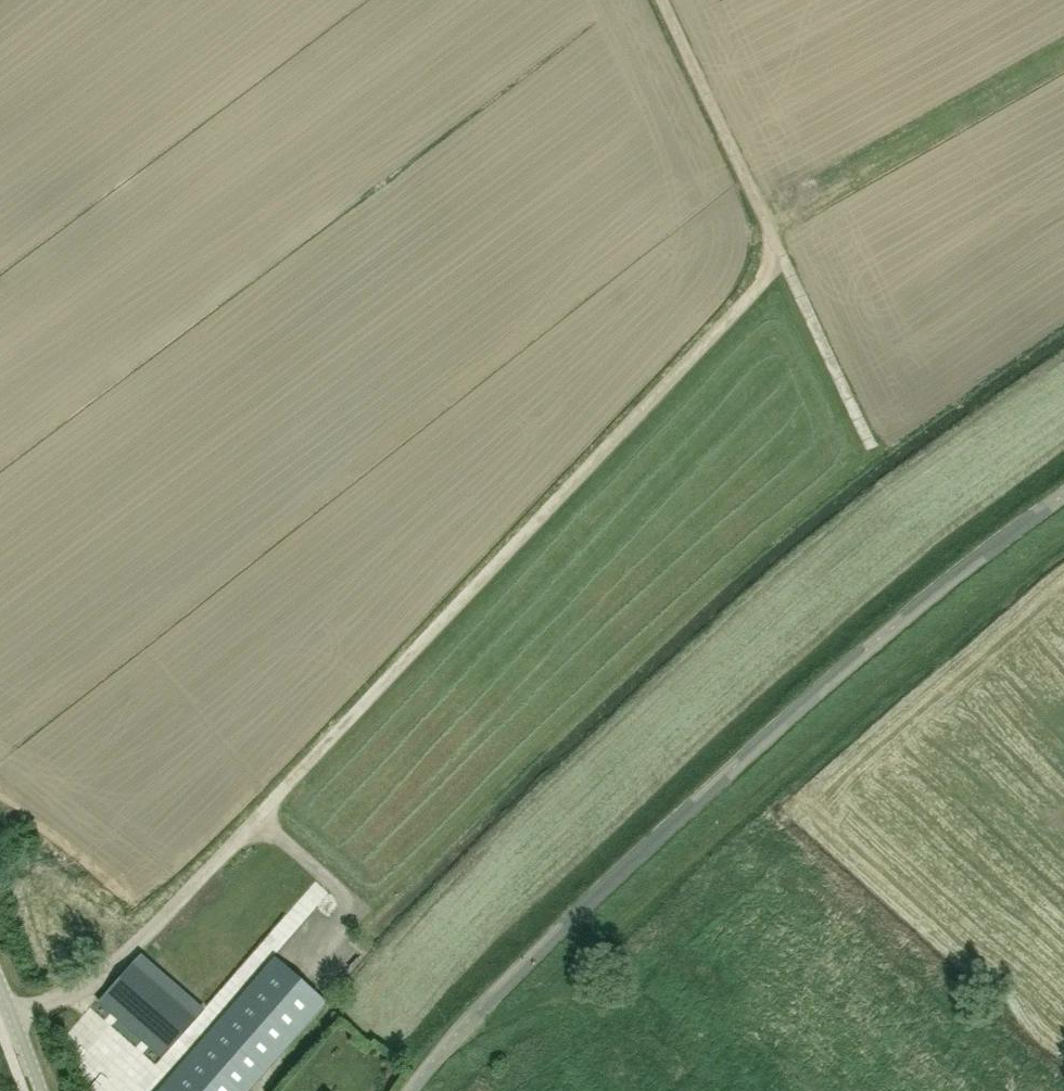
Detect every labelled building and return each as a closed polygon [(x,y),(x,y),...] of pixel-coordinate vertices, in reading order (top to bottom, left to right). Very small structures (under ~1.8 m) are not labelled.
[(326,1001),(275,957),(158,1090),(248,1090),(326,1001)] [(133,963),(106,993),(172,1051),(199,1020),(133,963)]
